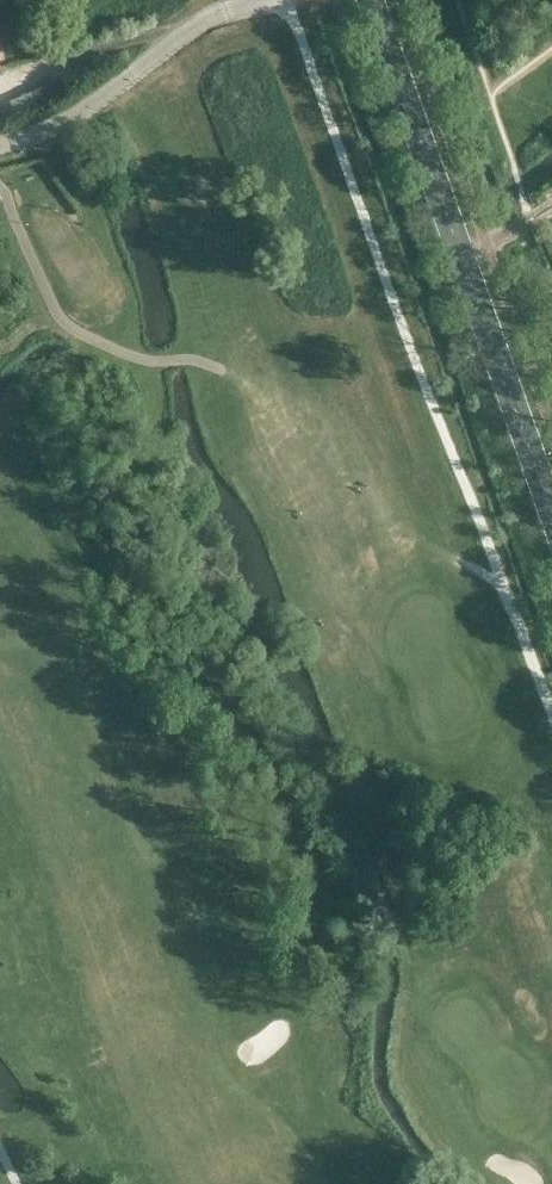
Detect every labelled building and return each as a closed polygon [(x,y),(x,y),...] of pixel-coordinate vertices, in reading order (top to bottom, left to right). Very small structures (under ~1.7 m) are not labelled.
[(88,171),(84,157),(84,155),(66,160),(70,175),(88,171)]
